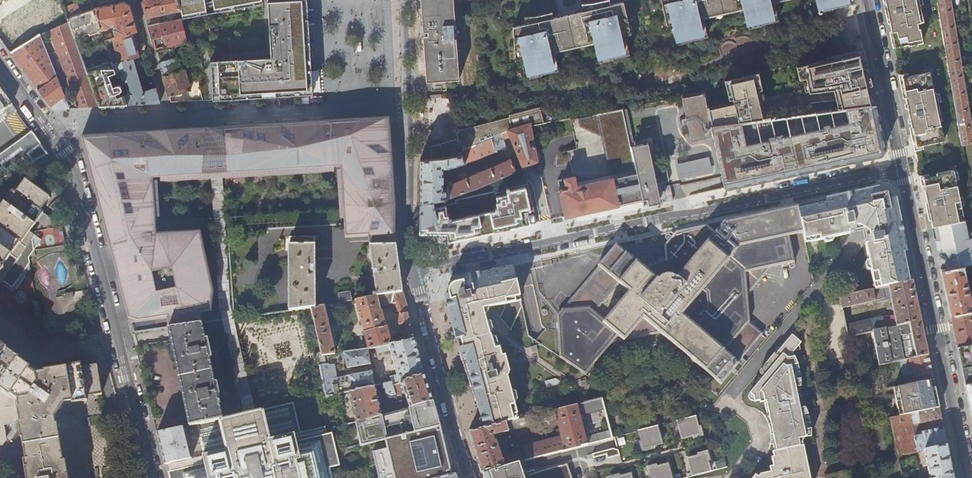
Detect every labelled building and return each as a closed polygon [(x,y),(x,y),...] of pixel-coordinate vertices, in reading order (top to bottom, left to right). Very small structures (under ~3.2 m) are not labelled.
[(178,0),(144,0),(142,3),(147,19),(181,12),(178,0)] [(205,0),(178,0),(181,12),(182,19),(206,14),(205,0)] [(206,14),(214,12),(212,0),(205,0),(206,14)] [(307,0),(287,0),(268,1),(271,57),(211,61),(214,100),(274,96),(313,94),(307,0)] [(262,3),(262,0),(212,0),(214,12),(262,3)] [(423,31),(427,31),(428,36),(428,42),(424,42),(423,43),(426,83),(432,83),(432,87),(443,86),(443,82),(460,81),(457,41),(463,41),(461,25),(455,26),(454,0),(420,0),(423,31)] [(623,33),(630,31),(624,3),(611,6),(609,0),(595,3),(586,5),(586,11),(583,12),(554,19),(552,13),(538,16),(528,18),(529,25),(526,25),(513,28),(515,58),(524,56),(526,63),(524,63),(527,73),(531,72),(532,77),(559,71),(555,56),(554,57),(553,50),(596,40),(597,47),(596,47),(598,57),(602,56),(603,61),(629,55),(626,40),(625,41),(623,33)] [(666,23),(673,21),(675,29),(673,29),(676,39),(680,38),(681,43),(708,37),(704,22),(703,23),(701,16),(744,6),(746,13),(744,13),(746,23),(751,22),(752,27),(778,21),(775,6),(774,6),(772,0),(661,0),(666,23)] [(836,8),(835,4),(850,0),(816,0),(818,7),(822,6),(823,11),(835,8),(836,8)] [(890,22),(891,29),(918,23),(924,22),(919,0),(886,0),(890,22)] [(971,143),(971,124),(951,0),(938,0),(962,145),(971,143)] [(12,26),(20,39),(58,16),(51,3),(12,26)] [(133,33),(138,32),(130,6),(125,3),(96,9),(101,31),(105,41),(107,40),(103,31),(109,30),(110,28),(110,26),(115,25),(116,29),(114,30),(116,38),(133,33)] [(113,106),(128,105),(125,96),(116,73),(113,64),(112,62),(105,41),(101,31),(96,9),(81,14),(77,4),(64,8),(67,17),(69,22),(92,86),(99,107),(113,106)] [(744,6),(701,16),(703,23),(704,22),(704,19),(743,10),(744,13),(746,13),(744,6)] [(183,19),(149,26),(157,52),(172,48),(189,44),(183,19)] [(78,108),(99,107),(92,86),(69,22),(46,33),(47,38),(52,36),(74,96),(78,108)] [(919,29),(918,23),(891,29),(893,38),(898,36),(900,43),(907,41),(908,46),(923,43),(920,28),(919,29)] [(120,63),(133,59),(140,57),(133,33),(116,38),(112,39),(120,63)] [(71,109),(70,109),(67,99),(41,36),(12,54),(29,78),(53,111),(71,109)] [(596,40),(553,50),(554,57),(555,56),(555,53),(595,44),(596,47),(597,47),(596,40)] [(172,48),(157,52),(163,77),(184,71),(181,61),(179,62),(178,58),(175,59),(172,48)] [(866,88),(873,86),(870,73),(863,75),(861,68),(868,67),(865,50),(828,58),(829,63),(820,64),(820,62),(801,67),(804,80),(807,79),(810,93),(835,90),(841,89),(841,88),(852,86),(853,91),(866,88)] [(125,96),(128,105),(161,103),(157,89),(143,93),(133,59),(120,63),(116,64),(113,64),(116,73),(122,72),(121,77),(121,79),(123,80),(125,80),(126,83),(128,82),(130,89),(128,90),(129,95),(125,96)] [(184,71),(163,77),(169,98),(191,92),(189,85),(192,84),(191,81),(188,82),(185,71),(184,71)] [(911,123),(912,127),(913,127),(917,147),(944,141),(941,125),(937,126),(936,121),(940,120),(941,120),(936,92),(934,92),(930,93),(929,89),(933,88),(930,72),(903,78),(906,97),(905,97),(909,116),(910,116),(911,123)] [(711,127),(763,120),(757,92),(762,91),(763,91),(759,74),(729,80),(732,91),(728,92),(730,101),(734,100),(735,105),(722,108),(723,110),(708,113),(711,127)] [(839,110),(877,105),(873,86),(866,88),(853,91),(852,86),(841,88),(841,89),(835,90),(839,110)] [(12,105),(0,89),(0,114),(12,105)] [(763,120),(765,120),(762,91),(757,92),(763,120)] [(713,138),(711,127),(708,113),(708,112),(708,111),(705,94),(683,98),(692,142),(713,138)] [(70,109),(78,108),(74,96),(67,99),(70,109)] [(886,150),(877,105),(839,110),(765,120),(763,120),(711,127),(713,138),(721,174),(724,189),(725,190),(881,156),(886,150)] [(624,110),(624,109),(597,115),(602,137),(610,174),(611,179),(577,187),(576,182),(575,178),(558,181),(565,217),(581,214),(583,220),(644,207),(643,201),(636,169),(632,148),(631,143),(624,110)] [(633,143),(627,110),(624,110),(631,143),(633,143)] [(602,137),(597,115),(578,118),(580,126),(602,137)] [(459,140),(431,148),(431,160),(442,159),(447,159),(463,156),(462,151),(501,133),(507,131),(512,129),(508,119),(459,131),(457,135),(459,140)] [(395,231),(395,201),(392,201),(392,197),(391,193),(394,193),(393,177),(389,120),(344,122),(344,125),(329,126),(329,122),(316,123),(222,130),(222,133),(217,133),(216,132),(215,131),(214,131),(212,131),(212,133),(206,134),(206,131),(154,134),(154,136),(145,137),(145,135),(81,138),(104,228),(107,227),(110,239),(107,240),(110,250),(112,249),(120,281),(118,282),(125,309),(126,308),(129,322),(128,322),(129,324),(166,317),(168,329),(201,324),(198,314),(209,312),(215,293),(213,285),(208,267),(200,235),(156,238),(156,247),(152,248),(150,227),(148,178),(217,173),(263,171),(334,166),(346,166),(349,217),(349,226),(344,226),(345,239),(369,240),(395,239),(395,231)] [(530,124),(512,129),(507,131),(501,133),(503,139),(510,136),(523,168),(538,161),(530,124)] [(48,154),(28,126),(19,132),(24,138),(0,155),(0,181),(38,160),(47,155),(48,154)] [(462,151),(463,156),(465,163),(505,150),(506,147),(503,139),(501,133),(462,151)] [(648,206),(659,204),(657,193),(658,192),(657,184),(669,182),(666,167),(654,170),(648,144),(632,148),(643,201),(647,200),(648,206)] [(49,160),(47,155),(38,160),(41,164),(49,160)] [(442,159),(431,160),(420,160),(420,166),(420,204),(433,202),(447,199),(518,171),(513,159),(509,159),(447,187),(447,190),(443,190),(444,169),(448,169),(465,163),(463,156),(447,159),(442,159)] [(931,225),(932,227),(936,226),(965,220),(964,218),(959,220),(956,208),(961,207),(953,170),(936,173),(936,176),(923,178),(925,188),(924,188),(925,195),(926,195),(932,225),(931,225)] [(611,179),(610,174),(576,182),(577,187),(611,179)] [(5,281),(14,287),(30,266),(29,261),(30,260),(35,258),(34,239),(29,235),(35,226),(44,213),(41,211),(50,197),(33,184),(27,180),(16,194),(13,192),(4,204),(0,210),(0,278),(5,281)] [(433,202),(420,204),(420,211),(420,234),(447,234),(449,242),(537,223),(528,184),(506,189),(506,191),(495,193),(495,192),(455,201),(455,204),(434,208),(433,202)] [(667,202),(673,201),(669,186),(664,188),(667,202)] [(868,207),(872,201),(870,194),(856,197),(854,196),(844,198),(843,200),(798,209),(803,233),(805,239),(810,238),(811,242),(849,234),(849,231),(851,233),(853,232),(855,231),(856,229),(855,226),(859,219),(858,209),(868,207)] [(883,218),(887,211),(880,207),(872,201),(868,207),(858,209),(859,219),(855,226),(856,229),(855,231),(853,232),(851,233),(849,231),(849,234),(863,231),(866,245),(868,244),(866,242),(865,239),(866,237),(868,236),(870,236),(874,230),(885,227),(883,218)] [(803,233),(798,209),(797,206),(784,208),(790,236),(803,233)] [(647,270),(617,244),(599,265),(600,266),(558,316),(559,357),(585,374),(613,343),(661,333),(664,335),(660,339),(701,374),(705,370),(721,385),(741,362),(743,365),(747,360),(744,357),(765,333),(751,321),(749,295),(765,276),(761,272),(767,265),(772,265),(772,268),(796,263),(790,236),(784,208),(726,221),(716,232),(707,225),(677,231),(666,245),(669,261),(665,262),(653,267),(647,270)] [(881,289),(909,283),(900,238),(901,236),(899,226),(897,225),(894,210),(887,211),(883,218),(885,227),(874,230),(870,236),(868,236),(866,237),(865,239),(866,242),(868,244),(866,245),(874,285),(880,283),(881,289)] [(965,220),(936,226),(941,250),(942,255),(939,257),(939,259),(940,261),(942,262),(944,263),(945,270),(964,266),(971,265),(971,252),(971,250),(961,252),(960,247),(970,244),(965,220)] [(932,227),(937,251),(941,250),(936,226),(932,227)] [(288,247),(289,312),(311,309),(315,308),(315,295),(315,281),(314,248),(314,238),(289,239),(289,247),(288,247)] [(388,295),(403,293),(399,270),(396,246),(370,247),(377,294),(373,295),(373,298),(388,295)] [(652,262),(653,267),(665,262),(663,258),(657,259),(652,262)] [(765,276),(772,268),(772,265),(767,265),(761,272),(765,276)] [(950,315),(971,310),(971,302),(969,288),(964,266),(945,270),(941,271),(950,315)] [(486,429),(507,423),(518,420),(515,409),(519,408),(518,402),(513,404),(510,392),(512,392),(511,388),(509,389),(506,378),(508,377),(509,376),(509,374),(504,358),(501,358),(499,350),(494,351),(490,337),(482,310),(495,307),(521,301),(517,281),(516,281),(512,267),(487,272),(469,276),(470,281),(463,283),(463,285),(454,287),(453,289),(452,291),(451,293),(453,299),(454,303),(455,307),(453,308),(473,383),(484,421),(486,429)] [(896,327),(921,321),(918,306),(913,282),(909,283),(881,289),(875,290),(840,298),(842,309),(884,299),(884,301),(891,299),(894,316),(896,327)] [(341,304),(352,302),(350,292),(338,294),(341,304)] [(399,344),(415,341),(411,324),(410,319),(409,315),(410,315),(406,304),(403,293),(388,295),(373,298),(355,301),(363,330),(368,350),(376,348),(391,346),(383,312),(382,312),(381,308),(389,305),(390,310),(396,308),(397,313),(399,312),(400,316),(399,324),(401,333),(397,334),(399,344)] [(315,308),(311,309),(315,328),(322,354),(322,356),(330,355),(335,354),(329,328),(324,307),(315,308)] [(950,315),(957,347),(971,344),(971,310),(950,315)] [(890,328),(896,327),(894,316),(883,318),(885,329),(890,328)] [(848,337),(874,331),(885,329),(883,318),(846,326),(848,337)] [(908,360),(928,355),(921,321),(896,327),(890,328),(892,335),(893,335),(910,331),(914,349),(897,352),(890,353),(887,335),(885,329),(874,331),(876,350),(880,366),(903,361),(908,360)] [(201,324),(168,329),(190,427),(197,426),(221,420),(201,324)] [(773,444),(775,452),(804,447),(803,443),(798,440),(801,436),(805,438),(812,437),(812,428),(808,429),(805,414),(809,414),(805,406),(802,400),(799,400),(797,394),(801,393),(801,391),(801,386),(801,378),(797,379),(795,364),(798,364),(795,355),(793,353),(794,351),(801,350),(797,330),(777,352),(776,352),(761,370),(760,371),(761,372),(762,374),(765,376),(748,396),(748,398),(749,399),(751,400),(754,401),(754,402),(760,401),(760,403),(765,402),(768,416),(769,416),(771,424),(770,425),(771,428),(772,433),(772,435),(773,435),(775,444),(773,444)] [(893,335),(897,352),(914,349),(910,331),(893,335)] [(892,335),(887,335),(890,353),(897,352),(893,335),(892,335)] [(402,384),(425,375),(419,353),(415,341),(399,344),(391,346),(376,348),(378,355),(391,351),(397,376),(391,378),(392,383),(394,388),(402,384)] [(88,402),(87,398),(103,395),(98,366),(82,368),(81,364),(67,366),(67,368),(59,370),(45,372),(45,374),(36,375),(29,370),(30,368),(16,358),(17,356),(6,347),(0,343),(0,390),(9,397),(10,395),(17,400),(18,411),(16,411),(18,424),(16,424),(19,439),(20,438),(22,446),(24,446),(60,440),(57,424),(55,425),(54,417),(65,404),(72,403),(72,405),(88,402)] [(957,347),(965,384),(971,382),(971,344),(957,347)] [(368,350),(342,354),(342,357),(345,356),(348,369),(371,365),(368,350)] [(349,392),(376,387),(373,372),(337,378),(334,365),(332,365),(330,355),(322,356),(322,354),(318,355),(326,393),(327,397),(349,392)] [(908,385),(934,380),(928,355),(908,360),(912,378),(907,379),(908,385)] [(903,361),(907,379),(912,378),(908,360),(903,361)] [(410,409),(434,403),(432,398),(427,383),(425,375),(402,384),(406,395),(410,409)] [(560,383),(555,380),(545,382),(546,388),(558,385),(560,383)] [(392,399),(406,395),(402,384),(394,388),(392,383),(381,386),(382,392),(385,391),(386,395),(392,399)] [(356,423),(382,416),(376,387),(349,392),(356,423)] [(939,409),(939,407),(938,408),(936,400),(933,394),(929,387),(900,393),(899,397),(899,402),(900,409),(901,416),(900,416),(900,417),(939,409)] [(16,424),(18,424),(16,411),(18,411),(17,400),(10,395),(9,397),(0,390),(0,447),(4,441),(2,427),(16,424)] [(579,415),(604,408),(601,399),(577,405),(579,415)] [(382,416),(356,423),(361,445),(386,440),(441,427),(441,426),(439,427),(438,424),(437,422),(440,421),(434,403),(410,409),(382,416)] [(241,416),(221,420),(197,426),(204,456),(191,459),(171,463),(175,477),(334,477),(331,467),(328,454),(333,453),(328,435),(327,431),(301,437),(294,404),(253,413),(241,416)] [(295,404),(294,404),(301,437),(327,431),(325,424),(321,425),(301,430),(295,404)] [(519,463),(549,454),(588,445),(586,438),(579,415),(577,405),(552,411),(554,419),(556,419),(561,437),(525,447),(526,450),(508,455),(510,465),(519,463)] [(939,409),(900,417),(891,419),(898,457),(925,451),(947,446),(944,431),(923,436),(915,437),(913,425),(920,424),(942,420),(939,409)] [(696,416),(678,421),(682,439),(693,436),(694,439),(704,436),(701,426),(699,427),(696,416)] [(478,458),(483,474),(505,467),(496,441),(495,441),(493,436),(509,432),(507,423),(486,429),(470,433),(478,458)] [(923,436),(920,424),(913,425),(915,437),(923,436)] [(657,426),(639,431),(642,441),(639,442),(642,452),(652,449),(652,446),(662,444),(657,426)] [(454,476),(453,472),(450,473),(449,468),(452,468),(453,467),(450,454),(445,436),(443,436),(441,436),(440,432),(442,432),(441,427),(386,440),(388,449),(373,453),(380,477),(447,477),(454,476)] [(184,429),(157,434),(160,448),(165,465),(171,463),(191,459),(184,429)] [(588,445),(612,439),(610,431),(586,438),(588,445)] [(341,465),(338,451),(337,451),(334,434),(328,435),(333,453),(328,454),(331,467),(341,465)] [(66,462),(64,463),(60,440),(24,446),(27,460),(24,461),(27,477),(69,477),(66,462)] [(925,451),(928,467),(924,467),(925,470),(928,469),(930,477),(943,477),(953,476),(947,446),(925,451)] [(804,447),(775,452),(773,452),(774,458),(772,458),(774,467),(770,468),(771,473),(761,475),(759,477),(810,477),(804,447)] [(613,448),(592,454),(593,458),(606,454),(607,458),(619,455),(618,450),(613,448)] [(688,459),(692,476),(710,471),(708,461),(711,461),(708,450),(697,453),(698,456),(688,459)] [(756,458),(753,462),(759,467),(762,463),(762,460),(758,458),(756,458)] [(483,474),(485,477),(572,477),(567,463),(535,473),(534,470),(523,473),(519,463),(505,467),(483,474)] [(652,477),(672,477),(668,464),(657,467),(657,464),(646,467),(649,477),(652,476),(652,477)]
